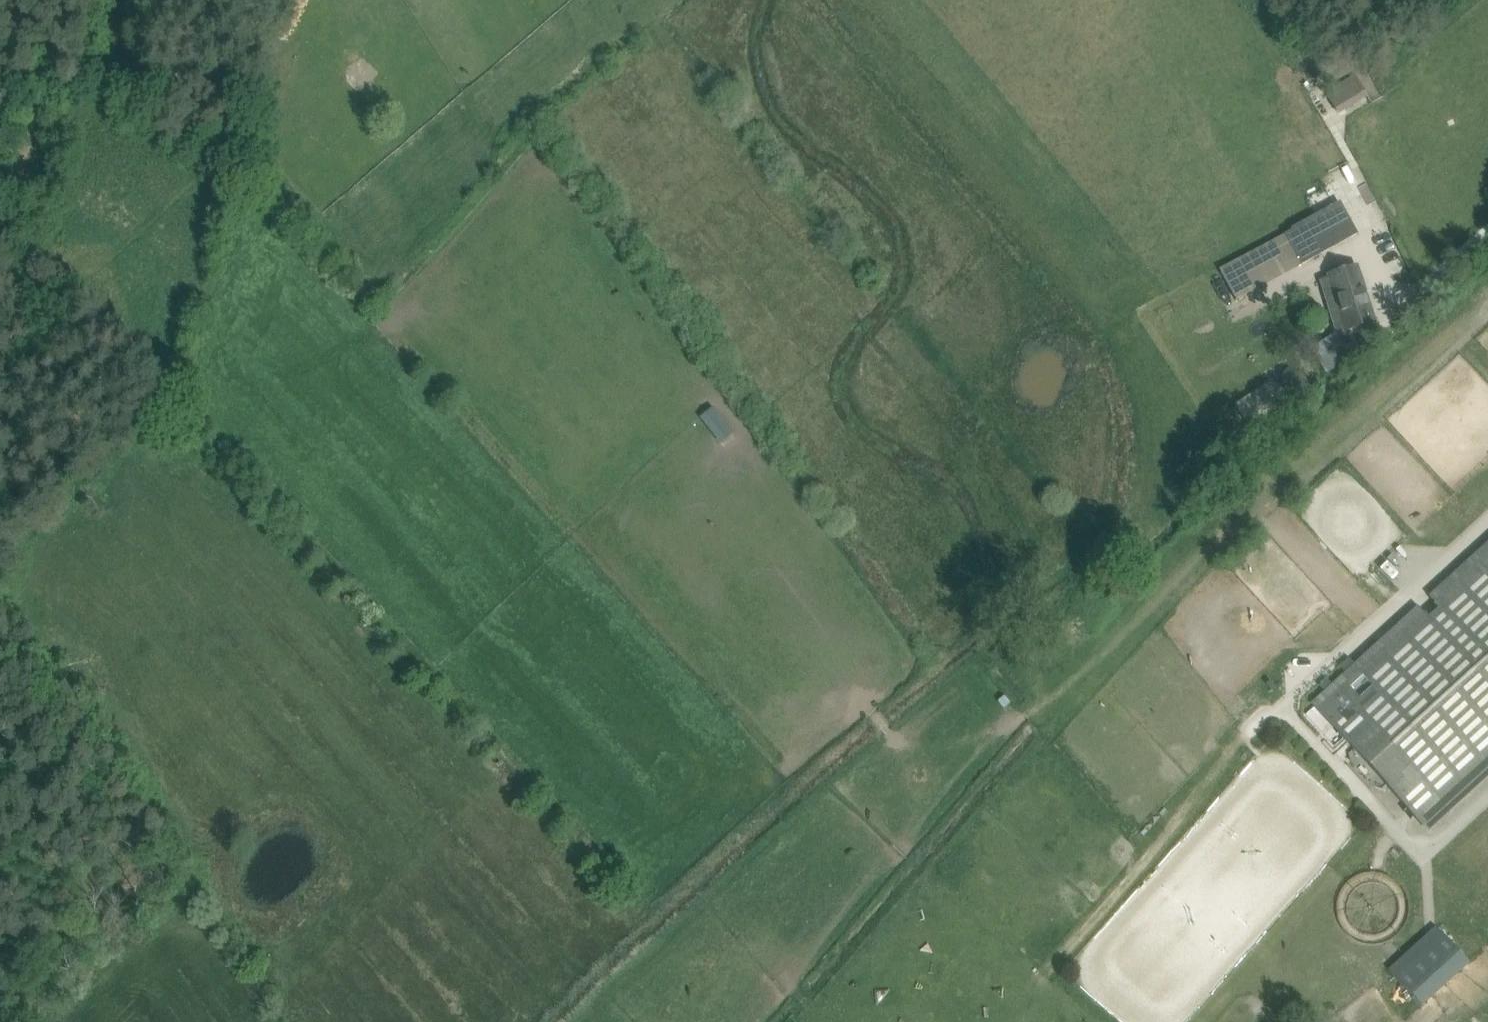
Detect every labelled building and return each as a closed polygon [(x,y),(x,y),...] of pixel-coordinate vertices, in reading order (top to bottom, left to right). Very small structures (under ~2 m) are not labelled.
[(1384,79),(1375,63),(1330,90),(1340,106),(1384,79)] [(1316,219),(1285,236),(1301,264),(1332,247),(1316,219)] [(1220,271),(1236,299),(1247,294),(1231,265),(1220,271)] [(1371,320),(1356,271),(1331,278),(1347,327),(1371,320)] [(1336,333),(1311,348),(1321,366),(1326,373),(1344,362),(1359,353),(1352,342),(1345,347),(1336,333)] [(1282,385),(1242,405),(1257,437),(1298,416),(1282,385)] [(1429,598),(1439,608),(1428,619),(1418,608),(1312,705),(1427,830),(1487,774),(1487,544),(1429,598)] [(1387,968),(1422,1007),(1470,963),(1435,924),(1387,968)]
